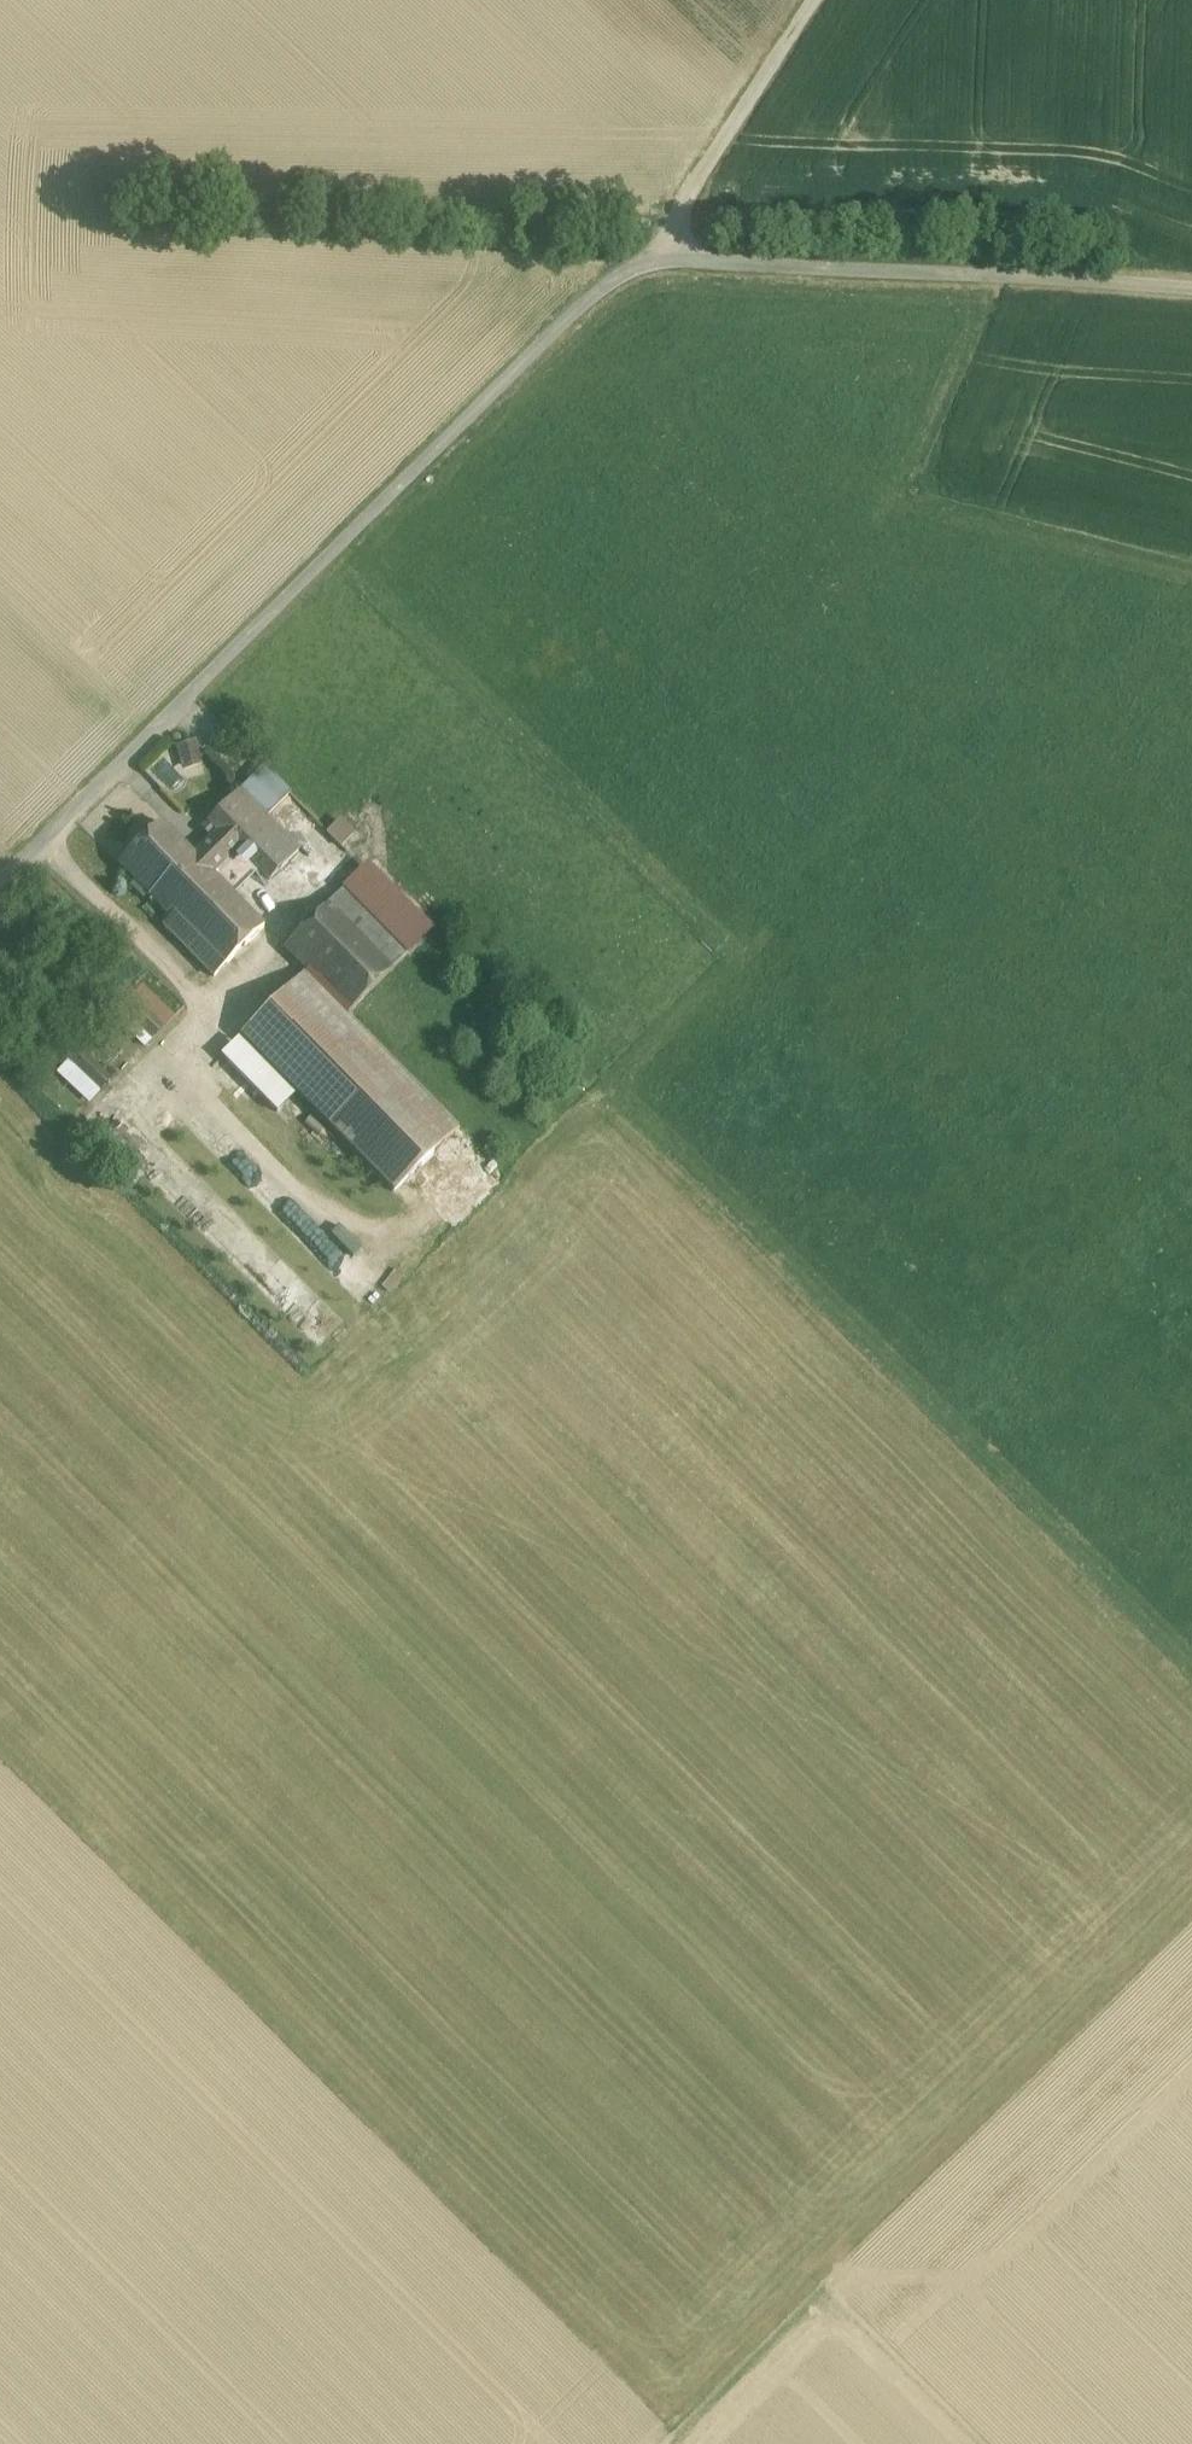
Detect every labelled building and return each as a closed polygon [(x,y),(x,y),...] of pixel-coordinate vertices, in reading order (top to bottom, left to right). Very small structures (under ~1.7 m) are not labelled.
[(191,737),(172,744),(180,768),(200,761),(191,737)] [(290,793),(265,767),(242,789),(268,815),(290,793)] [(298,853),(239,792),(208,823),(218,832),(227,842),(160,907),(170,918),(163,925),(214,977),(264,927),(212,874),(238,849),(270,881),(298,853)] [(354,834),(340,820),(327,833),(341,847),(354,834)] [(162,822),(118,865),(136,883),(132,887),(143,897),(147,894),(160,907),(227,842),(218,832),(194,855),(162,822)] [(344,889),(285,948),(300,964),(301,963),(349,1013),(371,991),(384,977),(408,954),(344,889)] [(456,1131),(304,976),(242,1037),(394,1192),(456,1131)] [(163,1028),(132,997),(121,1008),(152,1039),(163,1028)] [(253,1059),(228,1033),(215,1045),(240,1071),(253,1059)] [(111,1079),(79,1049),(69,1059),(100,1090),(111,1079)]
